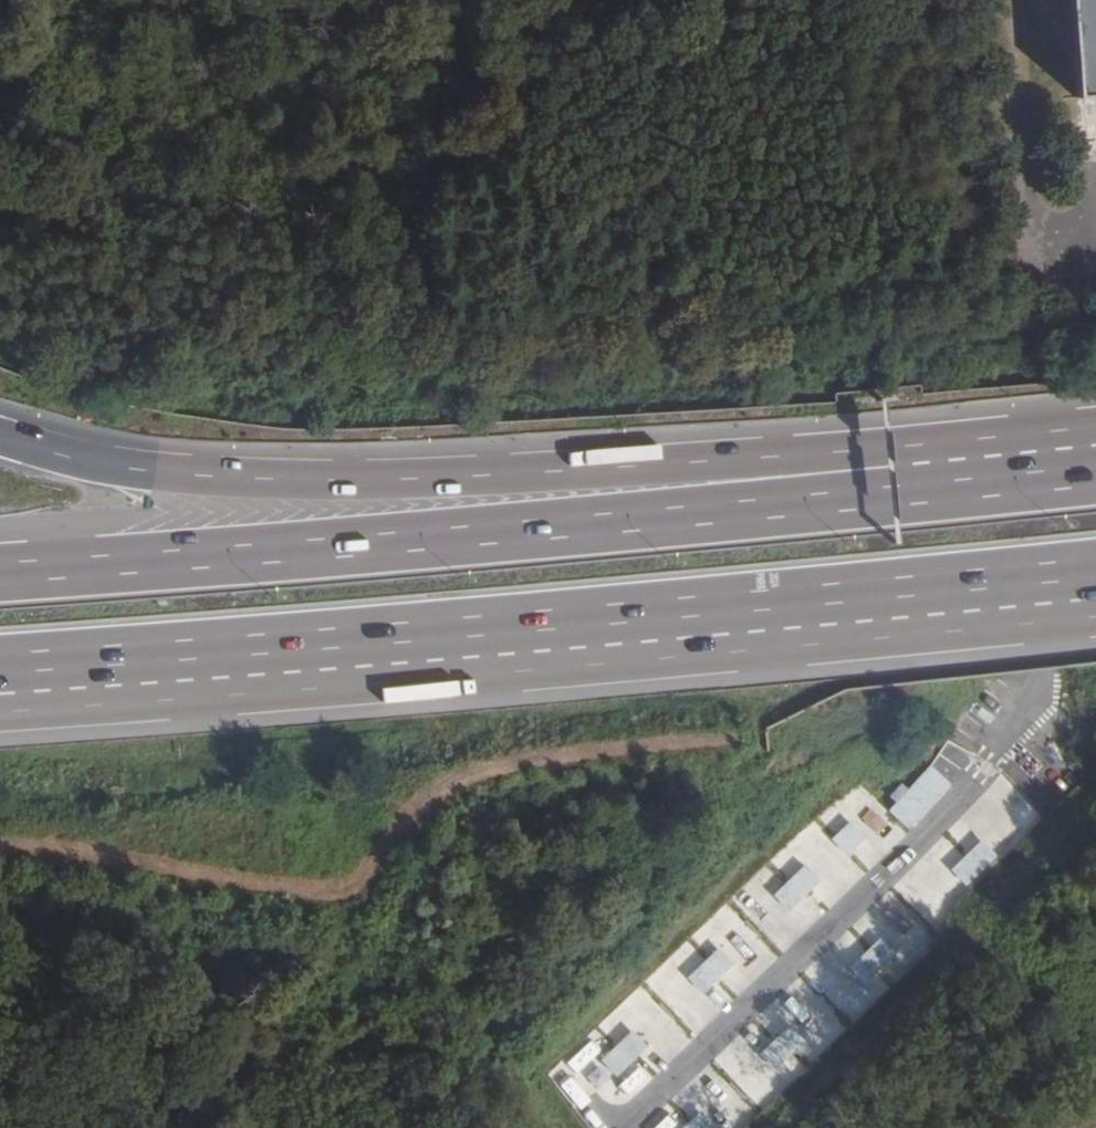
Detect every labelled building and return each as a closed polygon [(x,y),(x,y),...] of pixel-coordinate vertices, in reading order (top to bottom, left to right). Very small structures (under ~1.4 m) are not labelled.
[(1075,97),(1095,96),(1095,0),(1068,0),(1075,97)] [(889,805),(913,827),(952,784),(928,762),(889,805)] [(1025,820),(1034,811),(1004,780),(980,803),(1001,825),(1015,811),(1025,820)] [(847,855),(867,835),(851,819),(831,839),(847,855)] [(983,841),(958,863),(971,879),(996,857),(983,841)] [(796,866),(783,896),(802,904),(814,874),(796,866)] [(705,947),(727,927),(719,918),(696,938),(705,947)] [(750,1024),(737,1038),(775,1074),(807,1040),(788,1023),(770,1042),(750,1024)]
